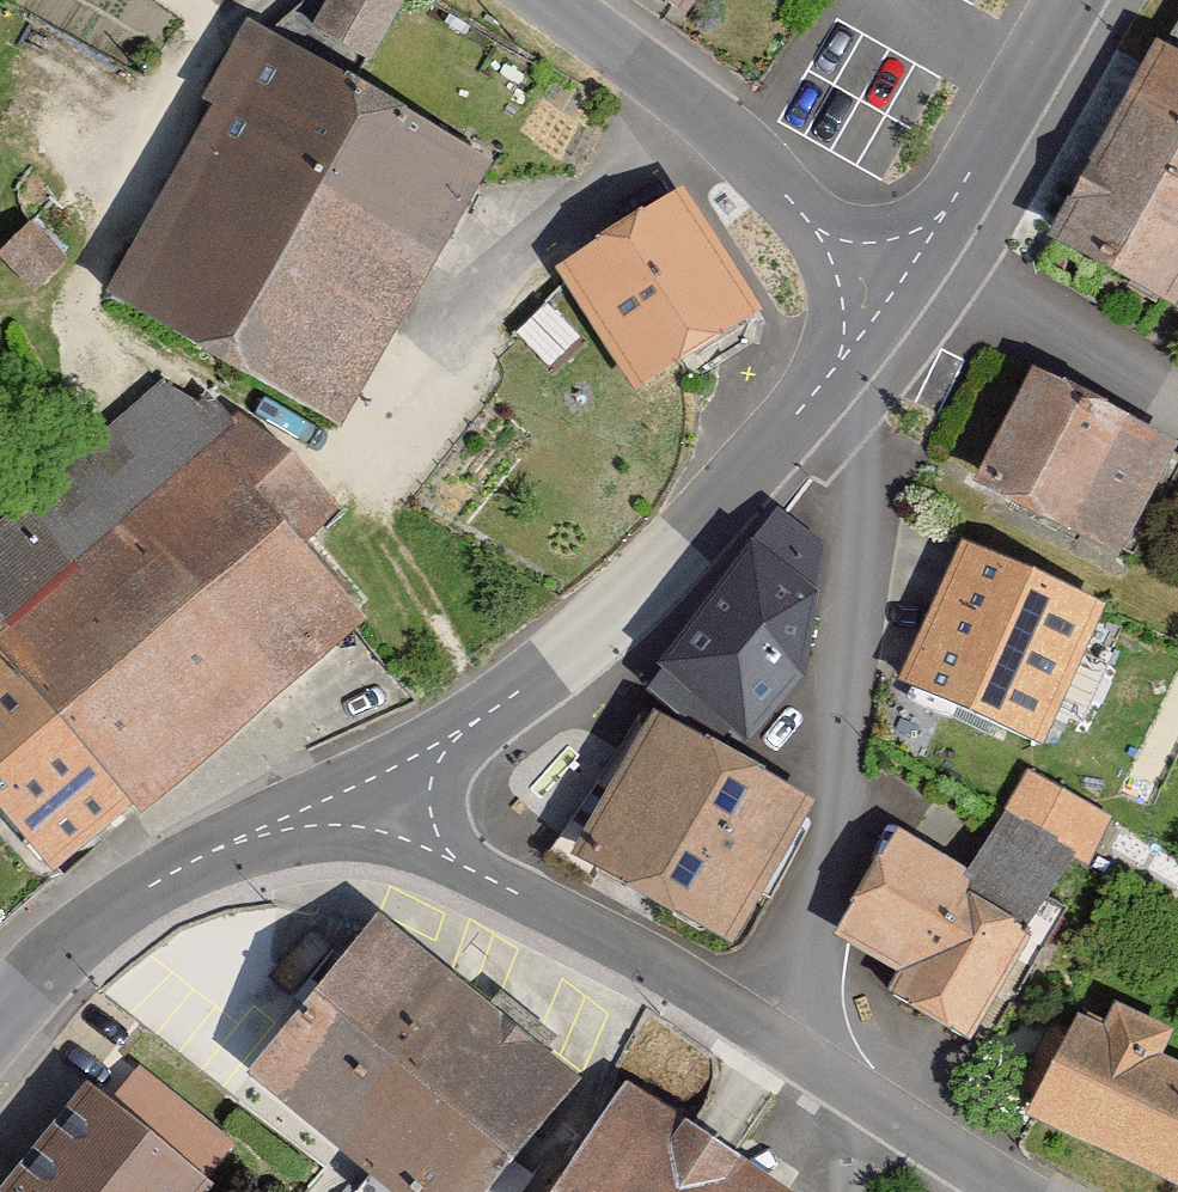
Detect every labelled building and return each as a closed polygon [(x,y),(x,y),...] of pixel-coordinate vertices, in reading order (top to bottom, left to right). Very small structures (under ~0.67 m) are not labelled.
[(332,20),(414,63),(447,0),(343,0),(332,20)] [(704,17),(716,0),(680,0),(704,17)] [(272,23),(120,295),(354,424),(505,151),(272,23)] [(1177,39),(1066,229),(1177,294),(1177,39)] [(714,198),(573,271),(632,382),(772,309),(714,198)] [(26,230),(2,253),(41,293),(65,270),(26,230)] [(14,623),(0,636),(0,777),(72,860),(148,795),(156,804),(377,613),(314,522),(355,489),(182,366),(0,514),(0,611),(14,623)] [(1045,372),(990,466),(1133,550),(1177,474),(1177,449),(1045,372)] [(783,502),(674,666),(775,738),(825,670),(833,589),(828,532),(783,502)] [(1051,745),(1117,603),(972,536),(907,679),(1051,745)] [(751,757),(672,713),(597,846),(676,890),(751,757)] [(830,802),(751,757),(676,890),(755,934),(830,802)] [(907,1003),(981,1043),(1104,812),(1031,769),(982,874),(906,834),(852,931),(924,970),(907,1003)] [(376,916),(247,1079),(390,1191),(499,1191),(586,1083),(376,916)] [(1031,1125),(1175,1191),(1177,1191),(1177,1072),(1171,1068),(1177,1053),(1177,1040),(1116,1011),(1104,1036),(1078,1024),(1031,1125)] [(816,1189),(641,1076),(566,1191),(814,1191),(816,1189)] [(94,1077),(12,1191),(231,1191),(239,1181),(94,1077)]
